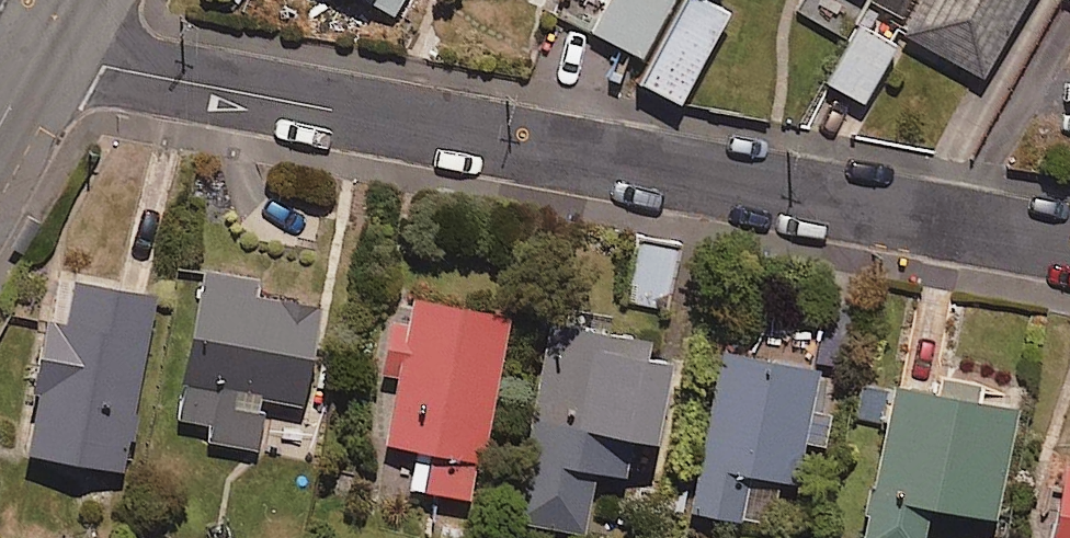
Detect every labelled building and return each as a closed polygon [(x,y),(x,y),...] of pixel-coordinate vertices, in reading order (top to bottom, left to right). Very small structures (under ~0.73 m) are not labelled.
[(714,0),(599,0),(586,23),(643,53),(630,76),(672,98),(722,4),(714,0)] [(865,8),(976,71),(1016,0),(870,0),(865,8)] [(908,50),(854,21),(824,78),(877,107),(908,50)] [(678,245),(637,237),(624,303),(665,310),(678,245)] [(248,269),(189,260),(163,432),(254,445),(262,393),(294,398),(309,299),(245,289),(248,269)] [(148,281),(58,265),(51,308),(32,304),(17,388),(28,389),(18,445),(117,462),(148,281)] [(500,302),(401,285),(397,312),(382,309),(372,367),(390,370),(379,436),(391,438),(384,482),(467,496),(500,302)] [(815,319),(720,302),(685,505),(770,520),(785,433),(818,439),(824,404),(801,400),(815,319)] [(660,328),(542,311),(513,516),(579,525),(587,463),(618,467),(624,426),(646,429),(660,328)] [(883,373),(856,537),(918,537),(924,499),(989,510),(1008,393),(883,373)] [(1055,436),(1039,537),(1069,537),(1069,439),(1055,436)]
